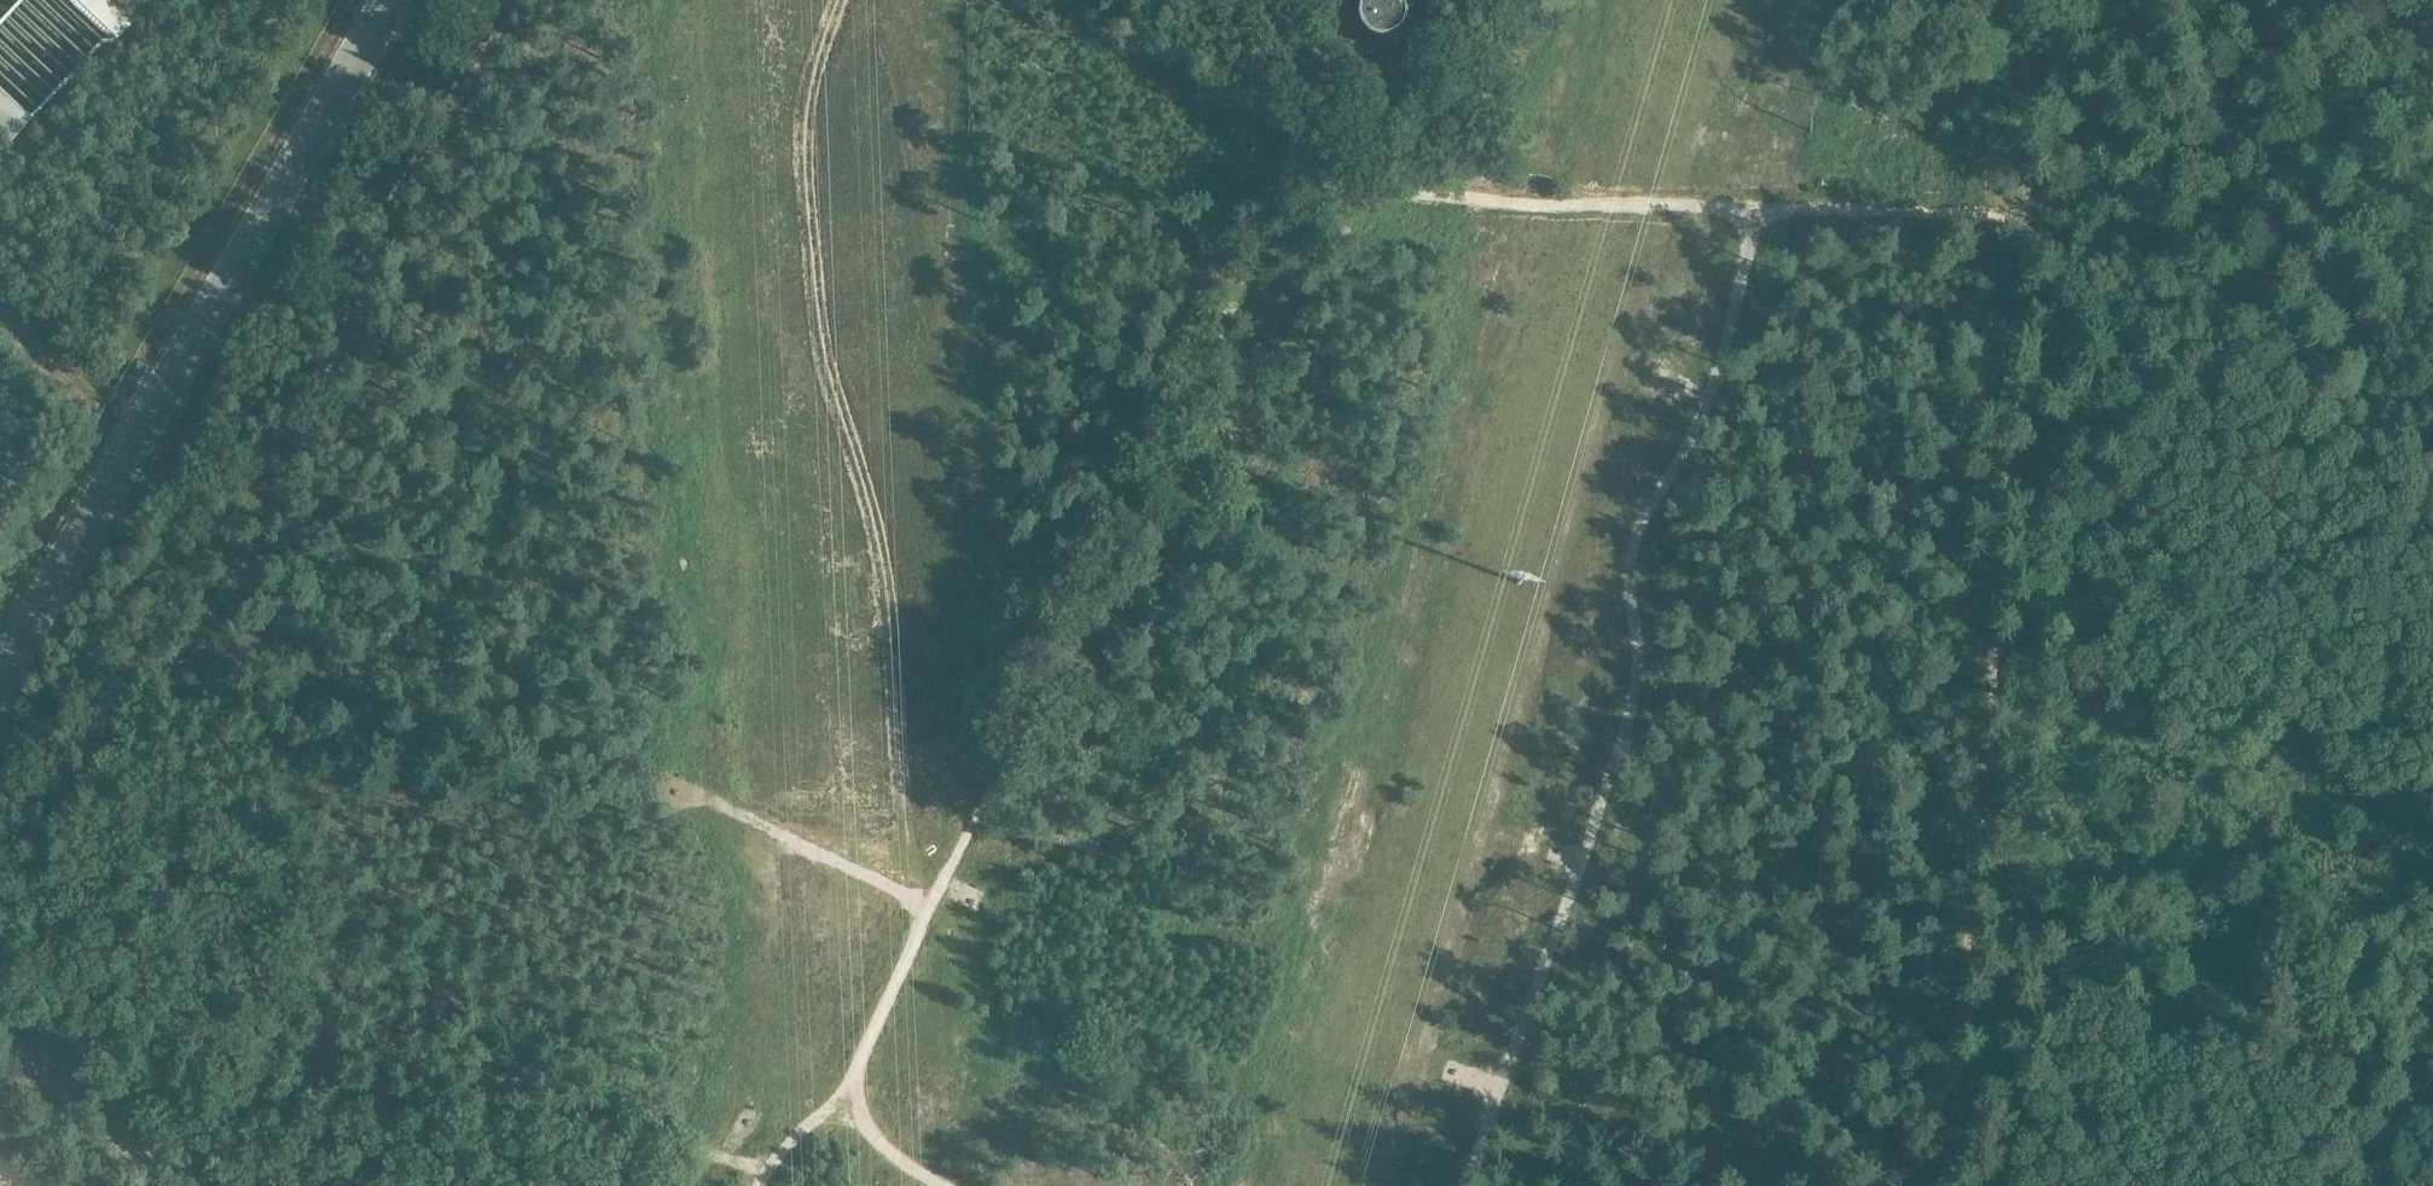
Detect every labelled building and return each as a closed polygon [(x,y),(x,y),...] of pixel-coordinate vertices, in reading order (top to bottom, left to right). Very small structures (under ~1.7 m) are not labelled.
[(135,31),(104,0),(55,0),(112,55),(135,31)] [(47,49),(55,54),(44,70),(77,91),(102,53),(79,38),(75,44),(58,32),(47,49)] [(12,155),(42,123),(0,84),(0,144),(12,155)]
